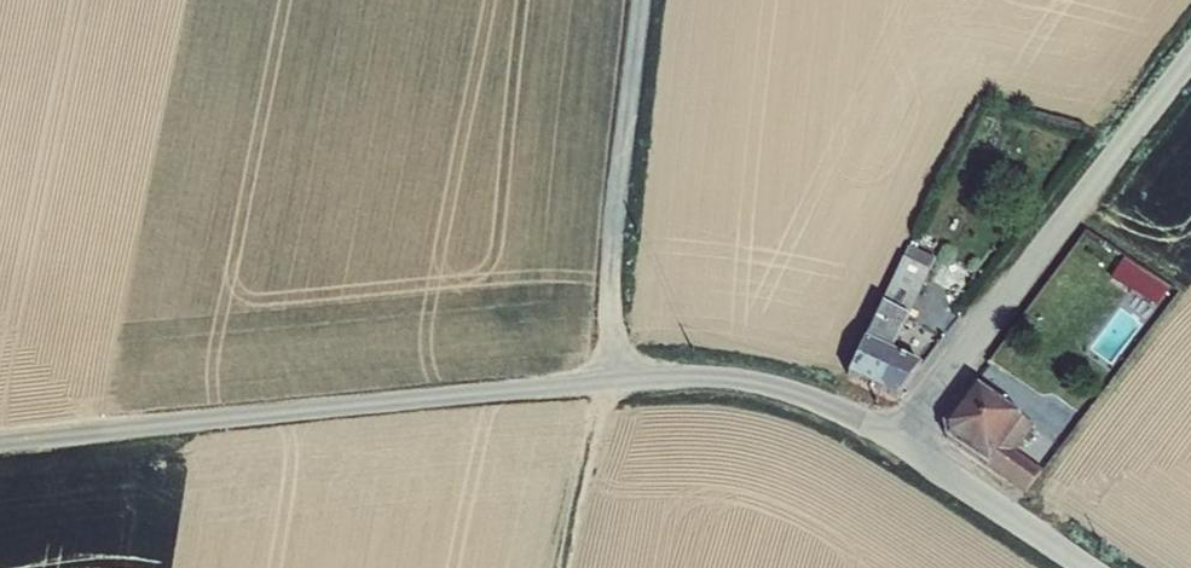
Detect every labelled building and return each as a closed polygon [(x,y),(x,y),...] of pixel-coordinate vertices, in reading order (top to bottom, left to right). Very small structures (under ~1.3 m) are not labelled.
[(906,240),(845,376),(896,398),(913,361),(893,352),(936,254),(906,240)] [(1044,464),(1019,449),(1034,424),(967,383),(937,432),(1029,488),(1044,464)]
